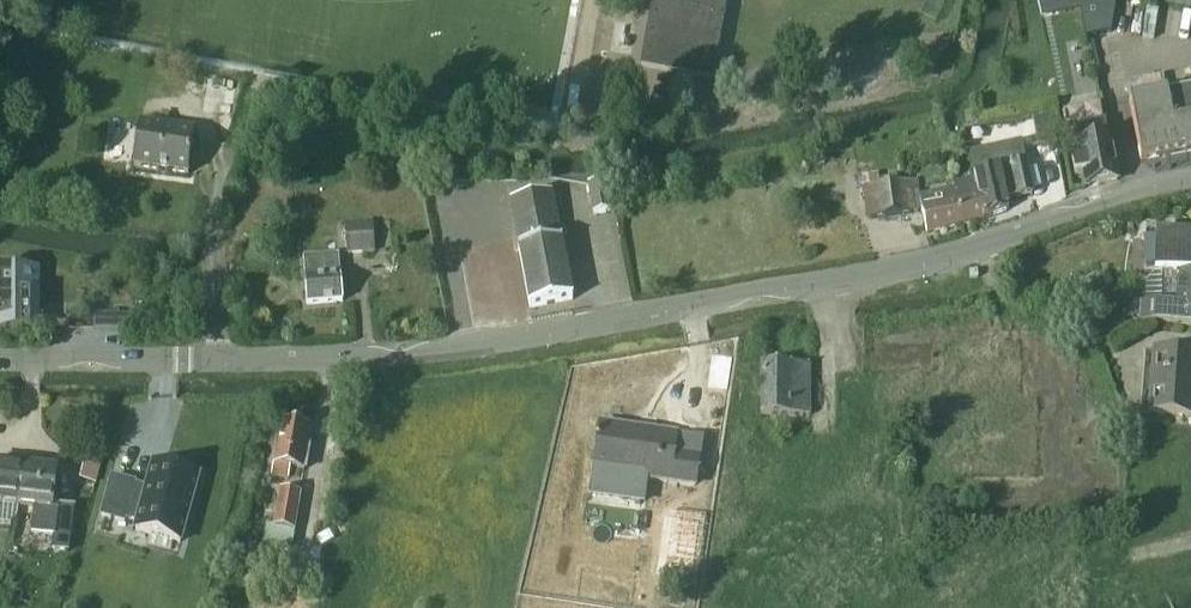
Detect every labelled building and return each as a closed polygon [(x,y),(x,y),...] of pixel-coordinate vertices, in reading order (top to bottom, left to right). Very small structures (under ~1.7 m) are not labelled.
[(680,0),(651,0),(638,67),(714,80),(729,0),(683,0),(683,1),(680,0)] [(1128,101),(1141,162),(1190,152),(1190,88),(1128,101)] [(193,130),(168,127),(169,120),(156,118),(155,125),(137,123),(132,168),(187,175),(193,130)] [(1081,176),(1083,189),(1114,183),(1107,141),(1075,147),(1077,160),(1069,161),(1072,177),(1081,176)] [(1055,149),(1042,152),(1047,180),(1061,178),(1055,149)] [(1031,197),(1024,164),(989,172),(972,175),(983,220),(1006,212),(1004,203),(1031,197)] [(983,220),(972,175),(967,176),(969,181),(952,186),(952,190),(960,226),(983,220)] [(921,213),(918,198),(916,183),(910,184),(909,177),(902,178),(904,184),(862,191),(866,221),(921,213)] [(589,185),(593,213),(609,211),(604,182),(589,185)] [(960,226),(952,190),(918,198),(921,213),(925,235),(960,226)] [(572,301),(561,242),(559,242),(550,195),(510,202),(514,221),(519,250),(518,250),(529,309),(572,301)] [(371,223),(345,225),(348,255),(373,253),(371,223)] [(1182,234),(1182,235),(1163,235),(1163,263),(1190,265),(1190,234),(1182,234)] [(338,255),(302,259),(305,305),(341,303),(338,255)] [(1183,298),(1190,298),(1190,265),(1163,263),(1163,273),(1155,273),(1145,284),(1145,295),(1183,298)] [(20,332),(20,335),(29,335),(29,332),(39,332),(39,271),(11,271),(11,269),(0,269),(0,332),(20,332)] [(970,280),(977,279),(976,271),(969,272),(970,280)] [(1145,298),(1145,304),(1140,304),(1139,323),(1190,327),(1190,298),(1183,298),(1145,295),(1145,298)] [(94,316),(94,331),(128,331),(128,317),(94,316)] [(1151,354),(1146,416),(1190,419),(1190,357),(1151,354)] [(808,366),(760,366),(761,416),(808,416),(808,366)] [(598,422),(586,501),(643,510),(647,481),(696,488),(702,452),(697,451),(675,448),(677,434),(598,422)] [(273,465),(274,466),(272,477),(289,479),(291,468),(304,471),(309,446),(305,445),(308,428),(281,423),(273,465)] [(108,476),(98,516),(121,522),(122,518),(134,521),(133,529),(177,540),(195,474),(150,462),(143,487),(131,484),(132,482),(108,476)] [(17,508),(22,467),(0,464),(0,506),(17,508)] [(58,471),(22,467),(17,508),(53,512),(58,471)] [(280,490),(272,526),(292,530),(299,493),(280,490)] [(56,505),(53,536),(70,538),(74,507),(56,505)] [(292,530),(272,526),(264,524),(258,558),(280,562),(283,546),(290,548),(294,530),(292,530)]
